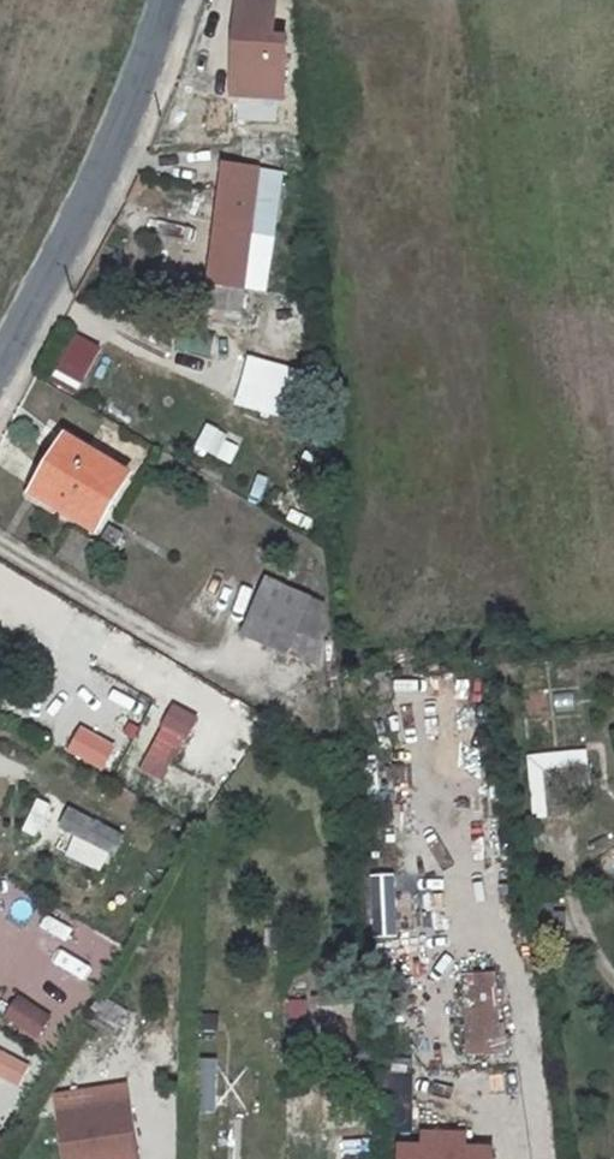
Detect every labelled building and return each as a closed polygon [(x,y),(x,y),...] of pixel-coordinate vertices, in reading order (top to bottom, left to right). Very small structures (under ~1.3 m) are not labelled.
[(268,17),(233,17),(233,76),(284,76),(284,38),(268,38),(268,17)] [(213,159),(192,302),(240,309),(260,165),(213,159)] [(76,332),(53,375),(81,389),(104,347),(76,332)] [(238,408),(290,420),(302,369),(250,357),(238,408)] [(232,464),(243,441),(207,425),(197,448),(232,464)] [(67,445),(34,503),(85,532),(116,473),(67,445)] [(273,580),(248,626),(290,650),(316,607),(273,580)] [(170,784),(198,707),(174,698),(145,776),(170,784)] [(79,743),(92,709),(68,700),(56,734),(79,743)] [(130,741),(142,720),(122,710),(111,731),(130,741)] [(117,777),(124,750),(107,745),(100,772),(117,777)] [(569,782),(592,781),(590,751),(530,754),(534,819),(571,817),(569,782)] [(182,814),(197,820),(214,781),(199,774),(182,814)] [(24,832),(38,838),(53,805),(39,799),(24,832)] [(72,808),(62,829),(78,836),(68,857),(107,875),(126,833),(72,808)] [(490,923),(462,927),(471,1013),(520,1008),(516,958),(496,961),(490,923)] [(319,1010),(347,1011),(347,979),(319,979),(319,1010)] [(38,1041),(55,1019),(23,994),(6,1016),(38,1041)] [(311,1020),(311,1000),(285,1000),(285,1020),(311,1020)] [(108,1004),(91,1034),(119,1050),(136,1020),(108,1004)] [(20,1088),(32,1066),(0,1048),(0,1077),(20,1088)] [(219,1058),(202,1060),(205,1112),(223,1111),(219,1058)] [(416,1134),(413,1078),(389,1079),(393,1135),(416,1134)] [(72,1126),(77,1158),(138,1158),(135,1126),(133,1111),(95,1117),(95,1122),(72,1126)]
